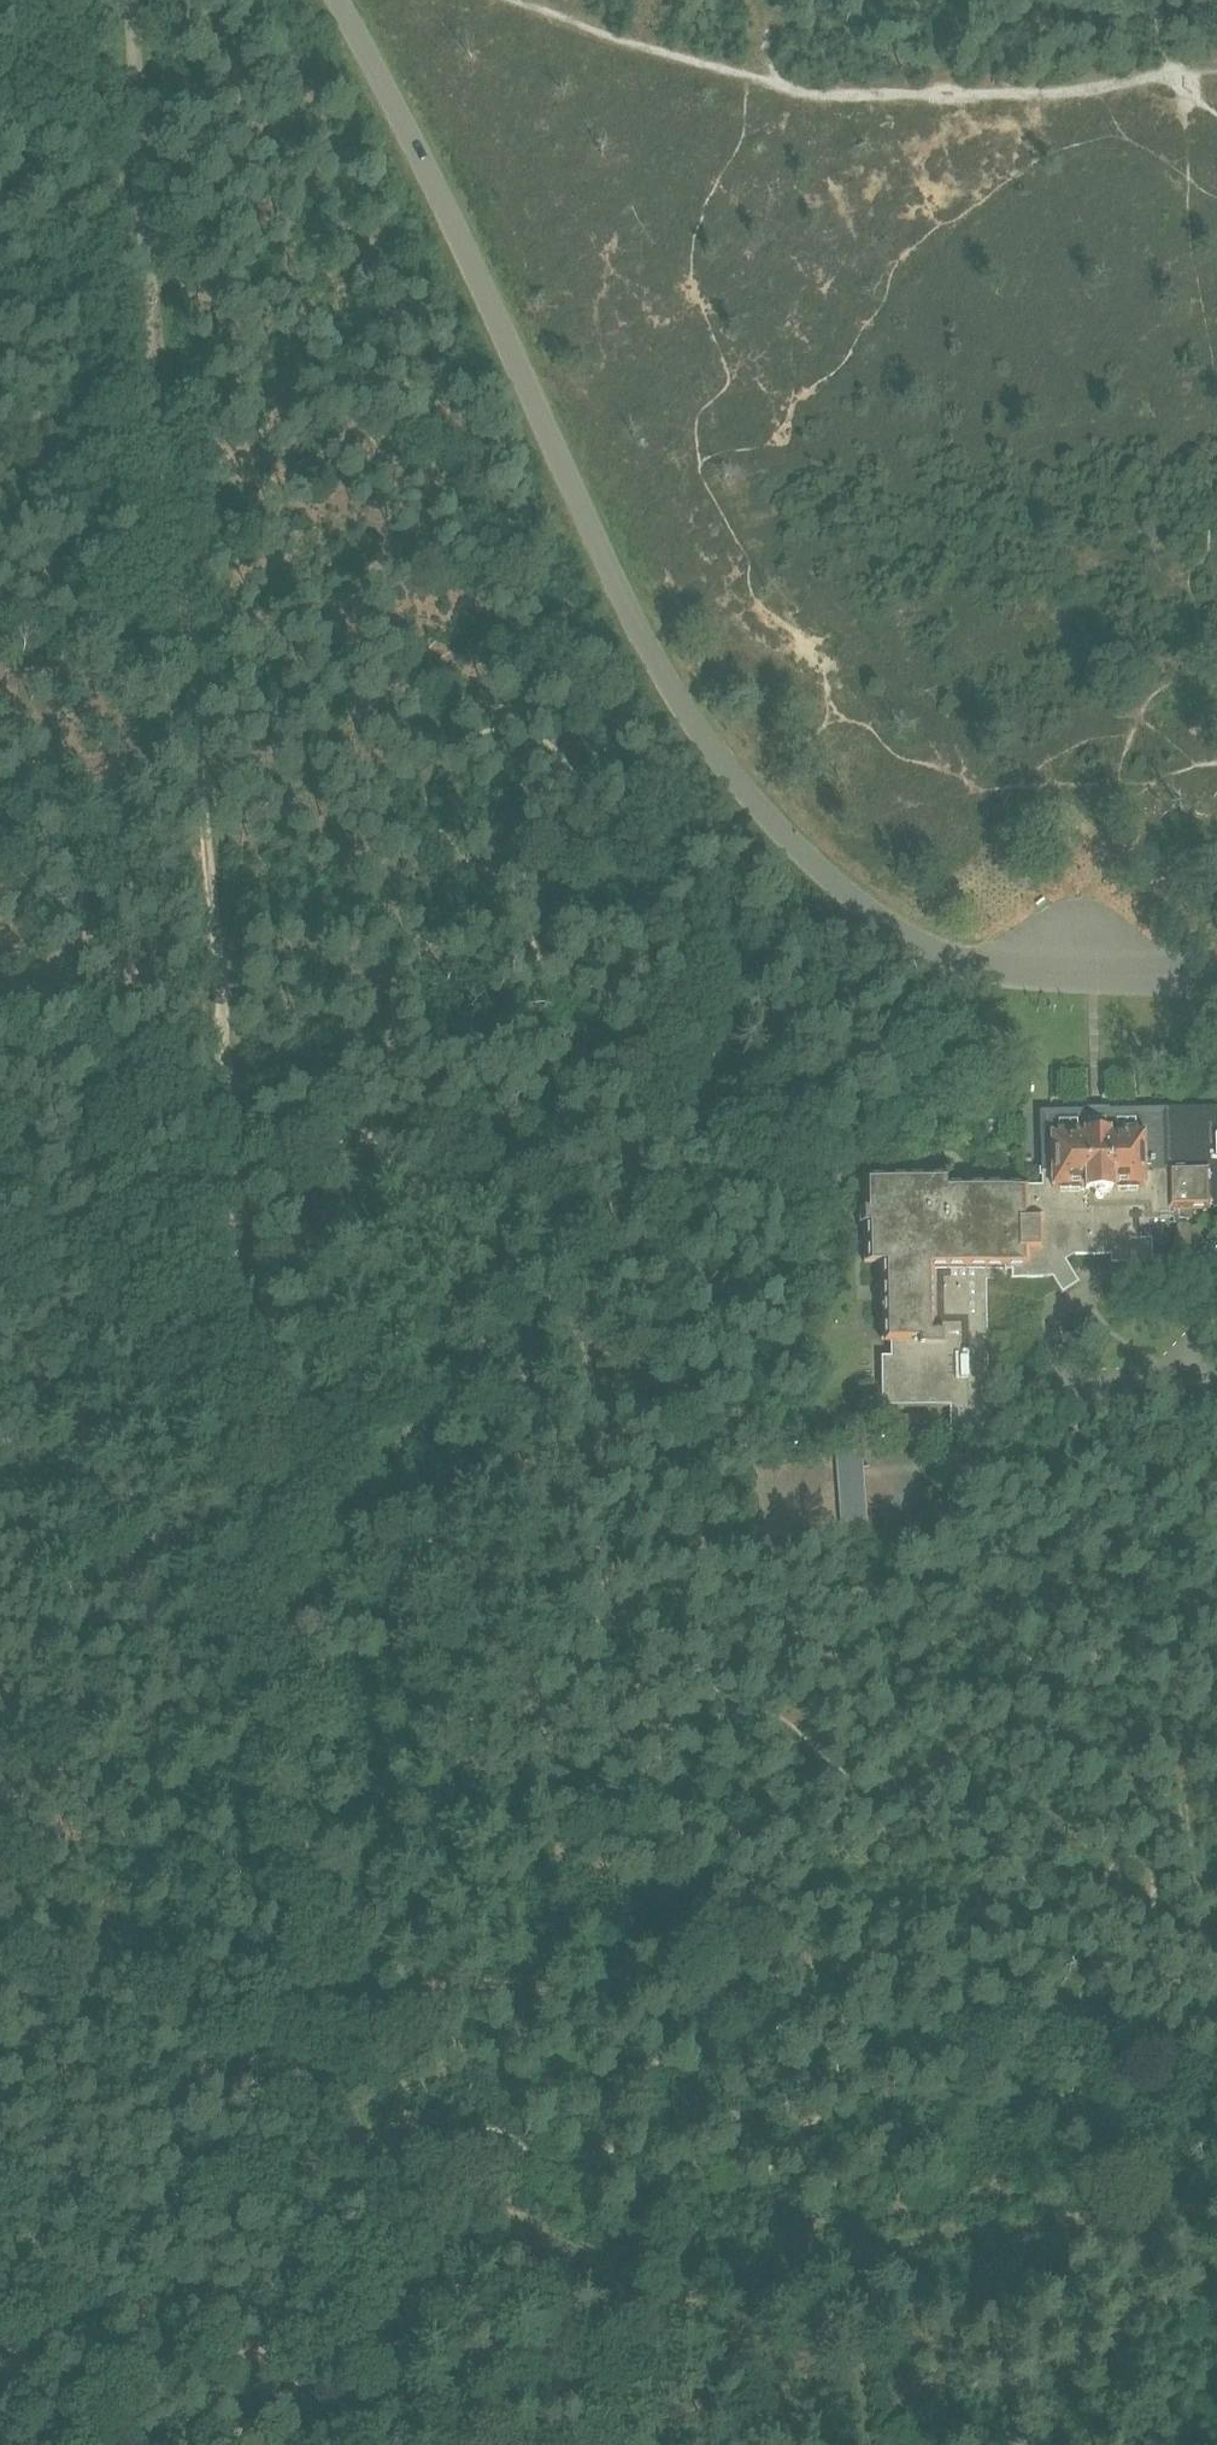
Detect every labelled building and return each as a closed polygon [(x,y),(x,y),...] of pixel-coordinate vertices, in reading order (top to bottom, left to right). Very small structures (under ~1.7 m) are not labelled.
[(1169,1108),(1112,1109),(1112,1107),(1087,1107),(1087,1109),(1053,1110),(1053,1132),(1053,1170),(1043,1170),(1043,1184),(1025,1184),(1025,1179),(948,1180),(948,1170),(869,1171),(870,1206),(861,1206),(861,1220),(865,1220),(865,1258),(881,1258),(881,1335),(890,1335),(891,1393),(949,1393),(950,1431),(989,1431),(988,1277),(1057,1277),(1062,1285),(1073,1278),(1063,1262),(1075,1254),(1111,1254),(1111,1262),(1153,1262),(1153,1240),(1170,1239),(1170,1208),(1216,1208),(1216,1108),(1169,1108)] [(1187,1260),(1190,1257),(1190,1226),(1187,1223),(1176,1223),(1176,1260),(1187,1260)] [(892,1416),(892,1434),(922,1433),(921,1415),(892,1416)] [(863,1453),(836,1454),(841,1538),(868,1536),(863,1453)]
